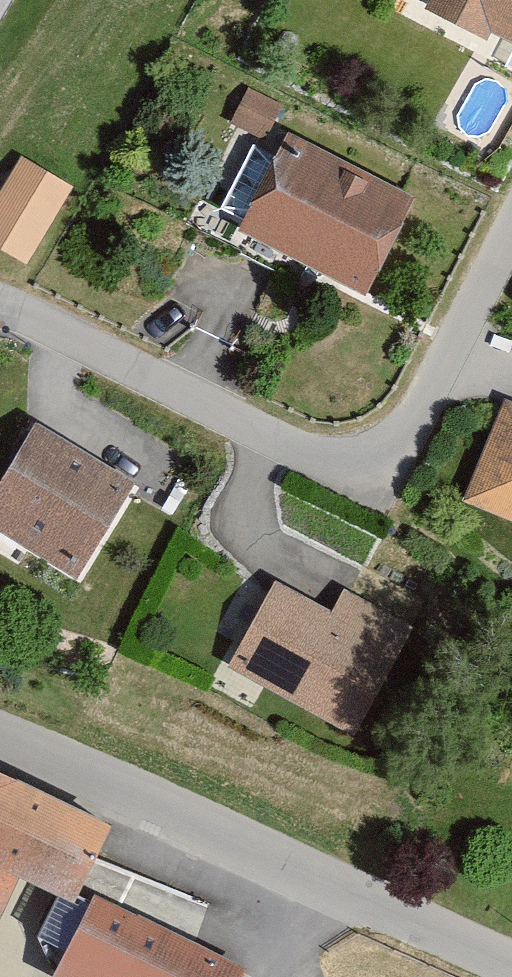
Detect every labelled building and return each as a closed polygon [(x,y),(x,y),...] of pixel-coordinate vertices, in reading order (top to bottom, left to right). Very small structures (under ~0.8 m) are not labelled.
[(14,0),(0,0),(0,23),(14,0)] [(511,35),(511,0),(446,0),(511,35)] [(301,136),(253,231),(385,297),(433,202),(301,136)] [(0,197),(0,246),(29,263),(77,186),(26,155),(0,197)] [(0,501),(0,521),(91,572),(144,479),(45,423),(0,501)] [(481,502),(511,514),(511,425),(481,502)] [(345,614),(287,585),(245,669),(369,732),(422,627),(355,594),(345,614)] [(0,764),(0,944),(35,872),(90,898),(125,824),(0,764)] [(106,897),(68,976),(260,976),(262,968),(106,897)]
